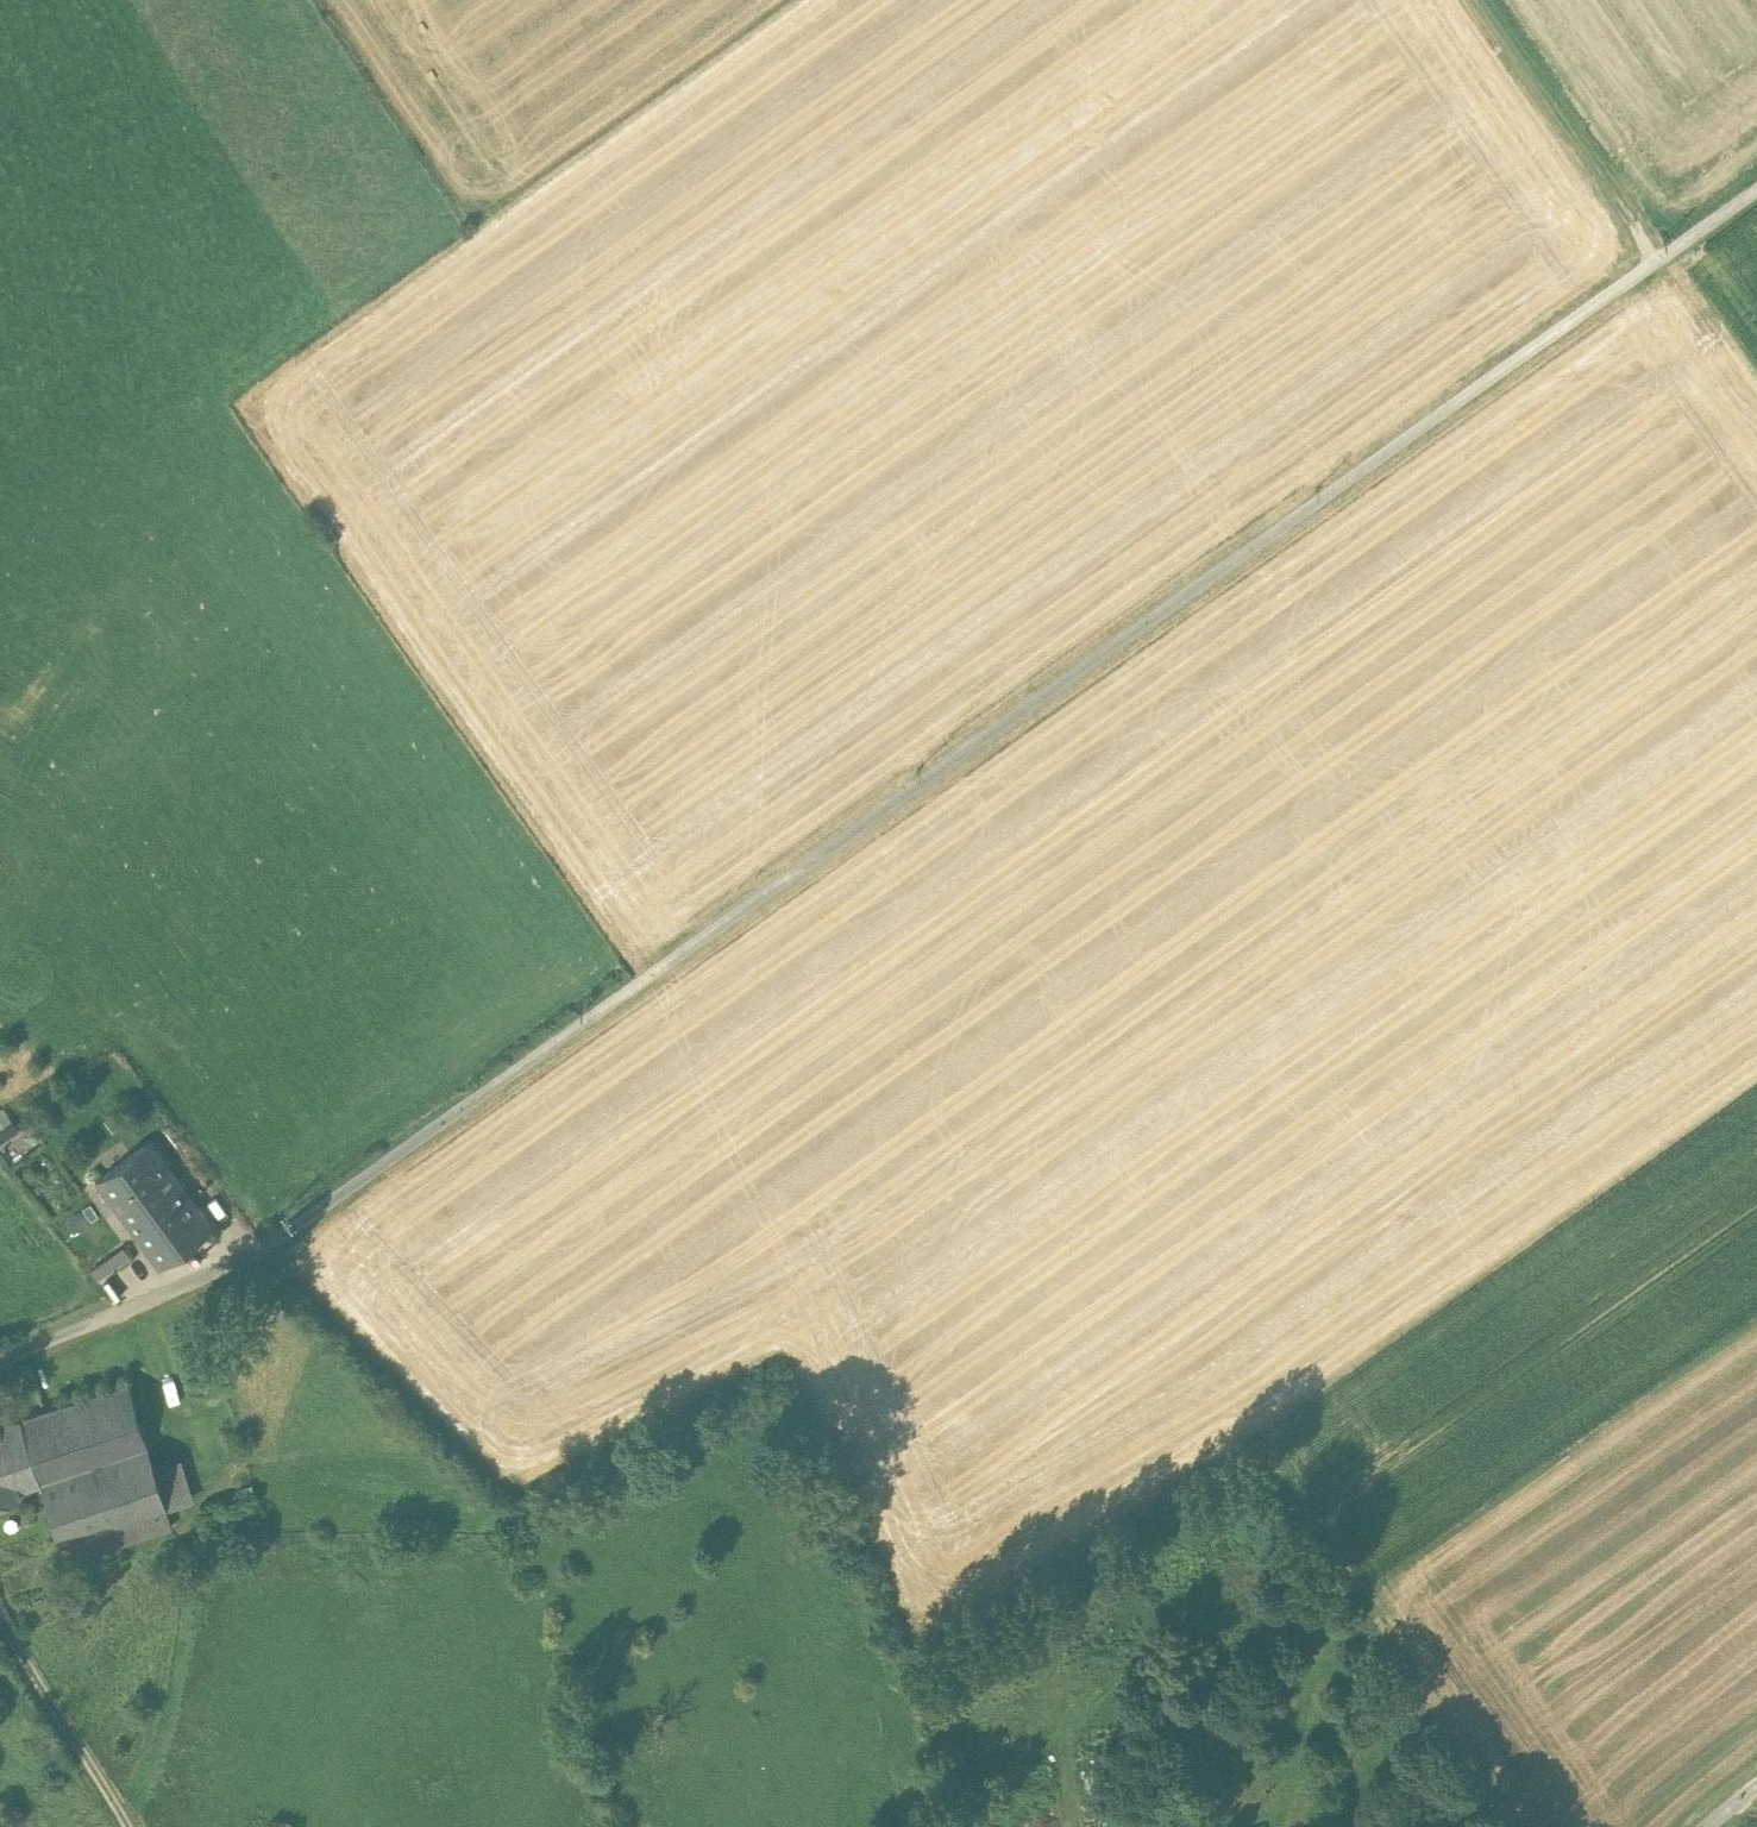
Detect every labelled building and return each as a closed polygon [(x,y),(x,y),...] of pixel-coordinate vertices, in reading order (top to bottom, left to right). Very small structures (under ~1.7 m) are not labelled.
[(0,1126),(0,1143),(20,1130),(12,1118),(0,1126)] [(213,1226),(150,1138),(96,1177),(159,1265),(213,1226)] [(126,1245),(92,1268),(100,1280),(134,1257),(126,1245)] [(125,1378),(18,1416),(40,1476),(144,1440),(146,1439),(125,1378)] [(18,1416),(0,1422),(0,1435),(17,1484),(40,1476),(18,1416)] [(19,1490),(17,1484),(0,1435),(0,1497),(19,1490)] [(144,1440),(40,1476),(62,1541),(166,1504),(152,1464),(144,1440)] [(180,1454),(152,1464),(166,1504),(194,1494),(180,1454)] [(166,1504),(62,1541),(68,1558),(172,1521),(166,1504)] [(1141,1826),(1174,1826),(1166,1812),(1140,1825),(1141,1826)]
